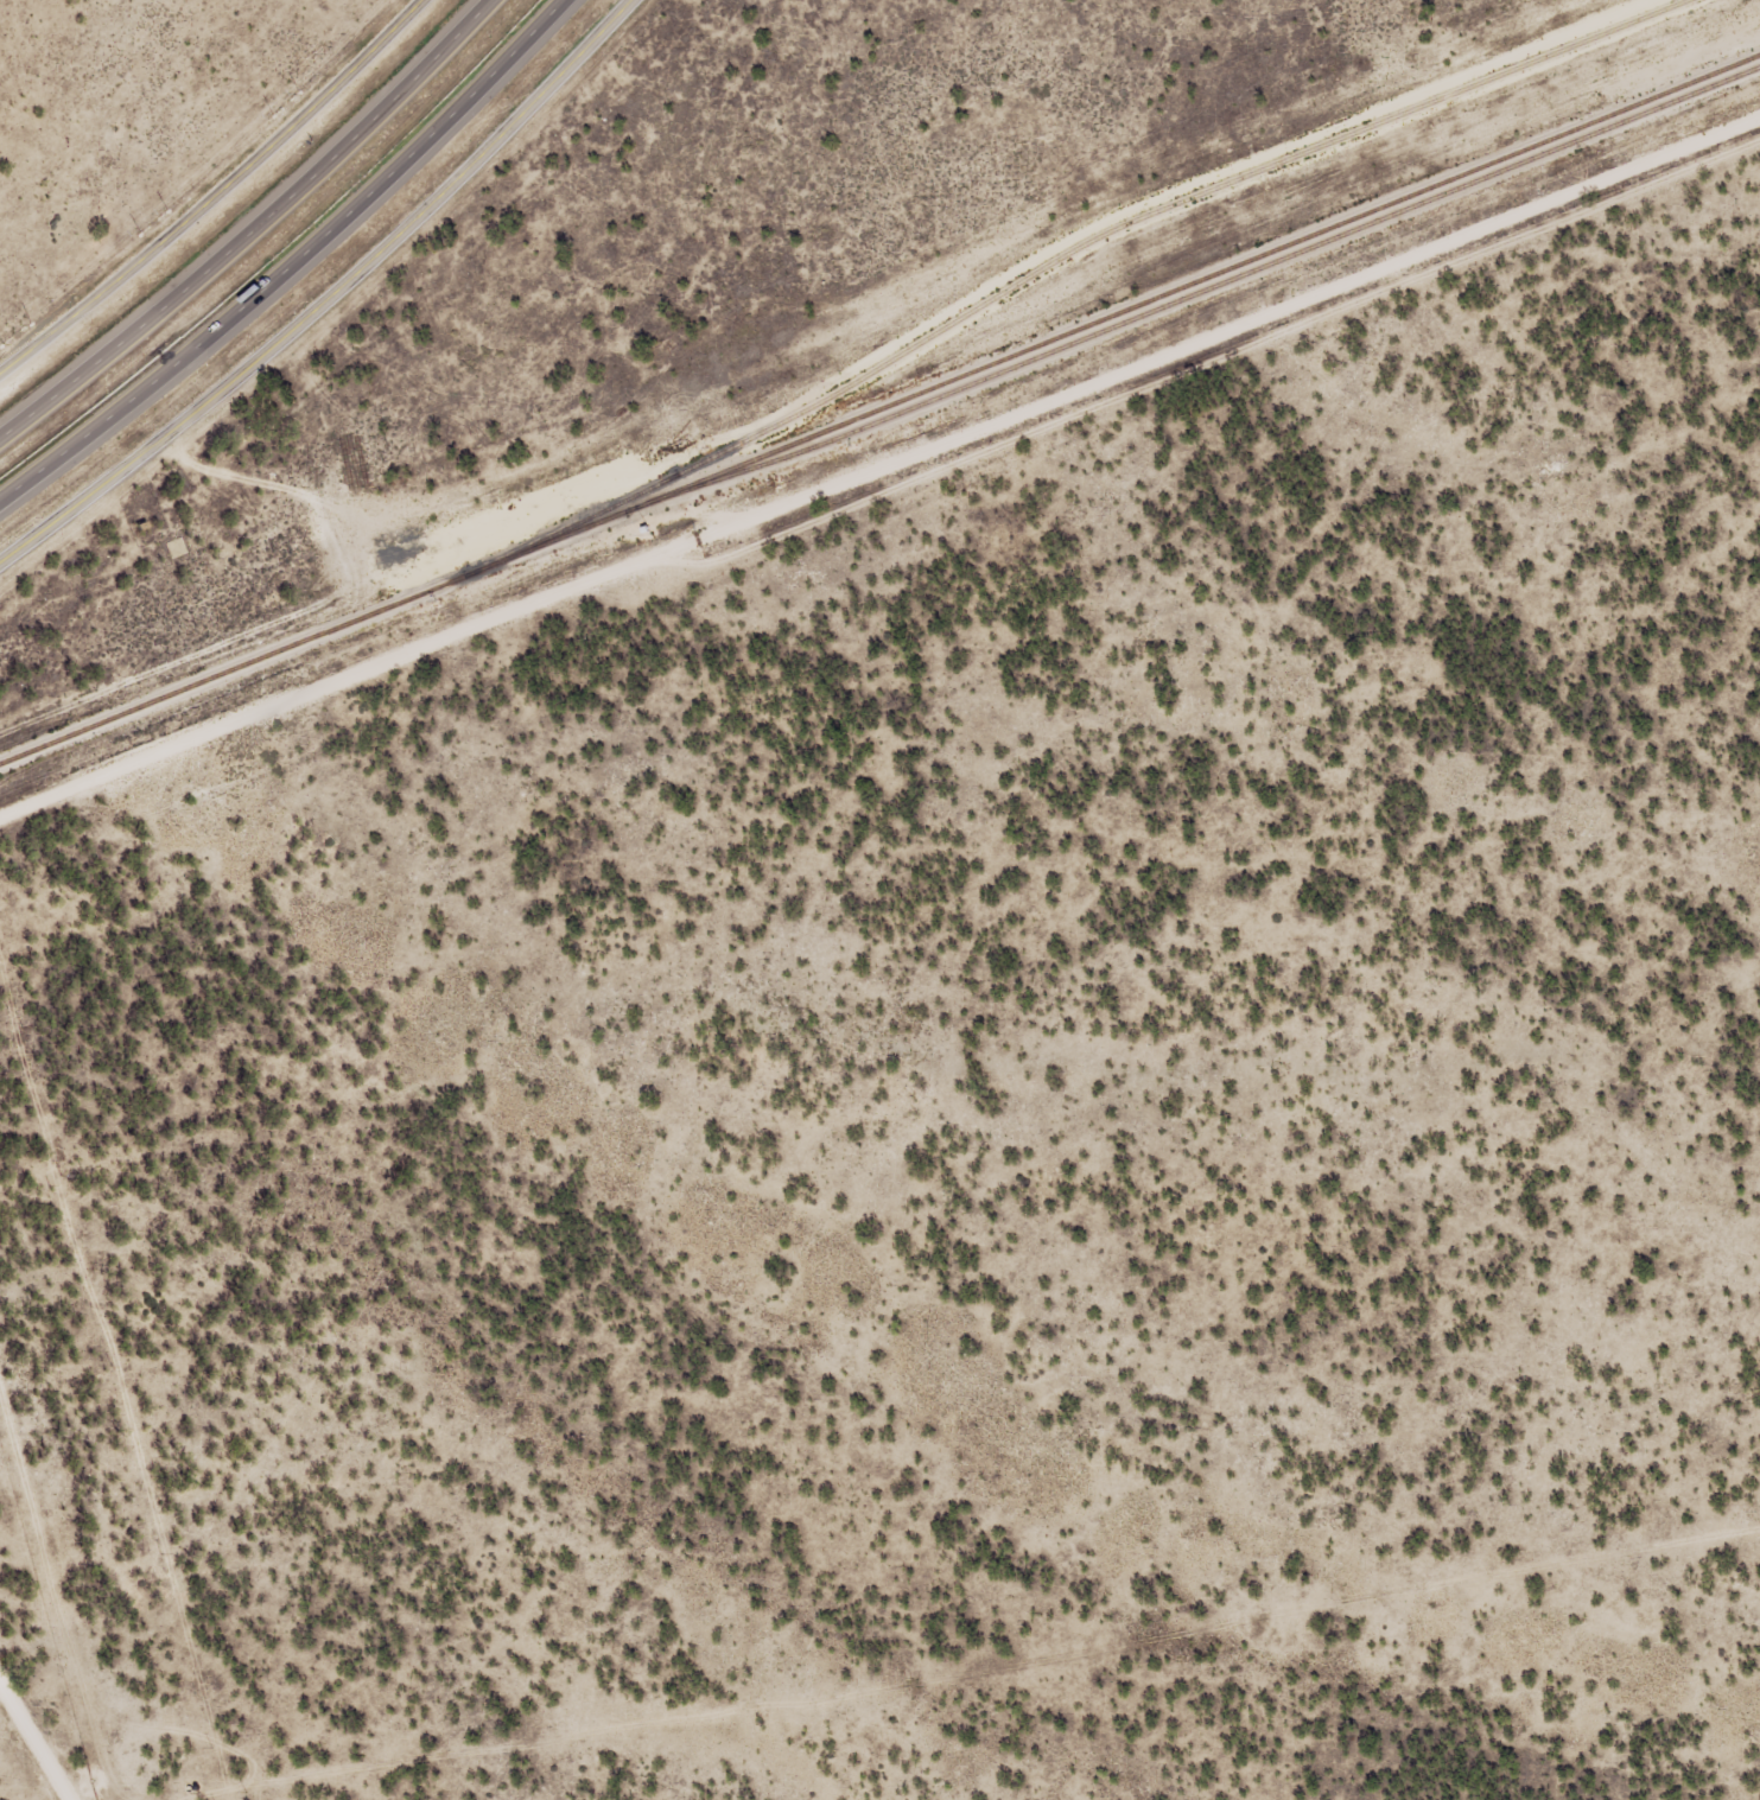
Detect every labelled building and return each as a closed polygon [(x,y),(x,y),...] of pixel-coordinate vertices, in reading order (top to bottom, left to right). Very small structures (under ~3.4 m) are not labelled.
[(167,544),(172,559),(187,554),(181,539),(167,544)]
